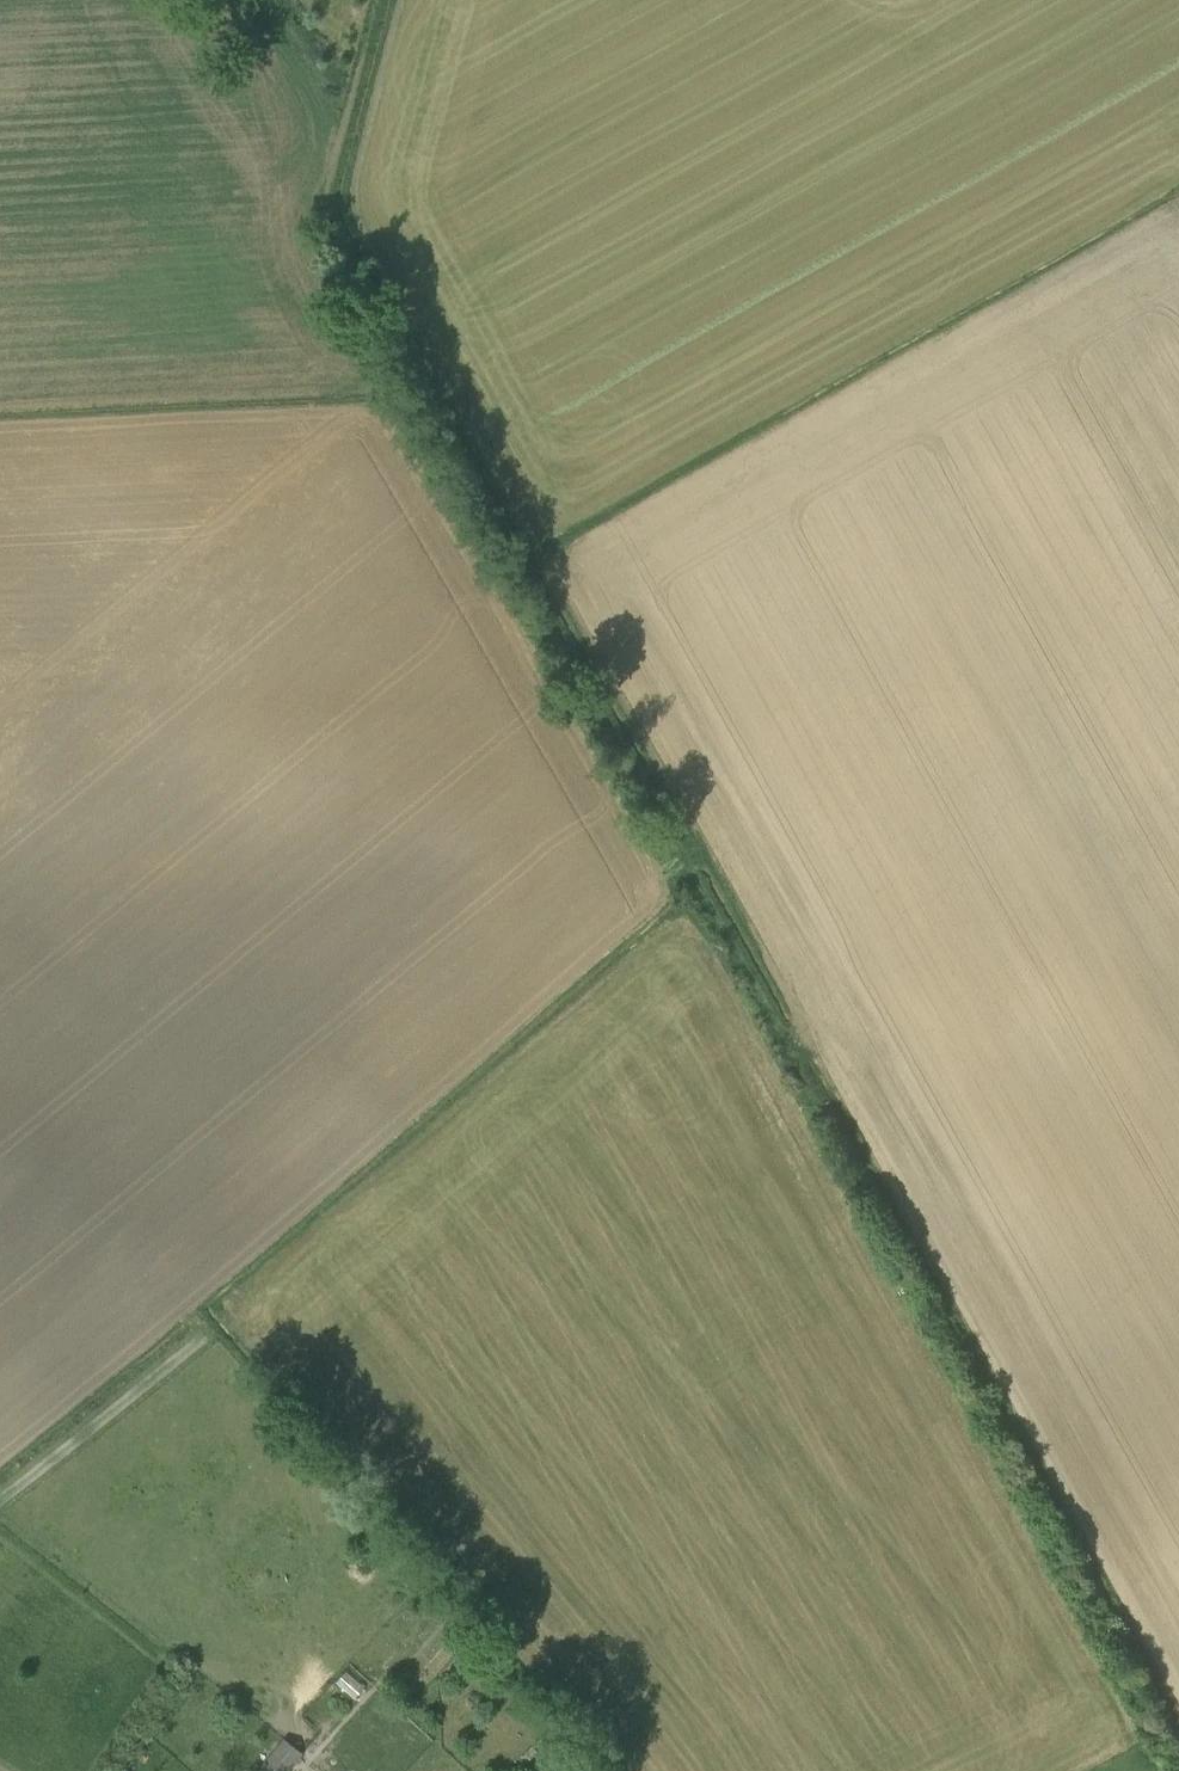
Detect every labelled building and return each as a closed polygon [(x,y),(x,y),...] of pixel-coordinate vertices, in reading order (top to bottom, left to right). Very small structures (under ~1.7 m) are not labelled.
[(302,1753),(283,1738),(261,1765),(269,1770),(288,1770),(302,1753)]
